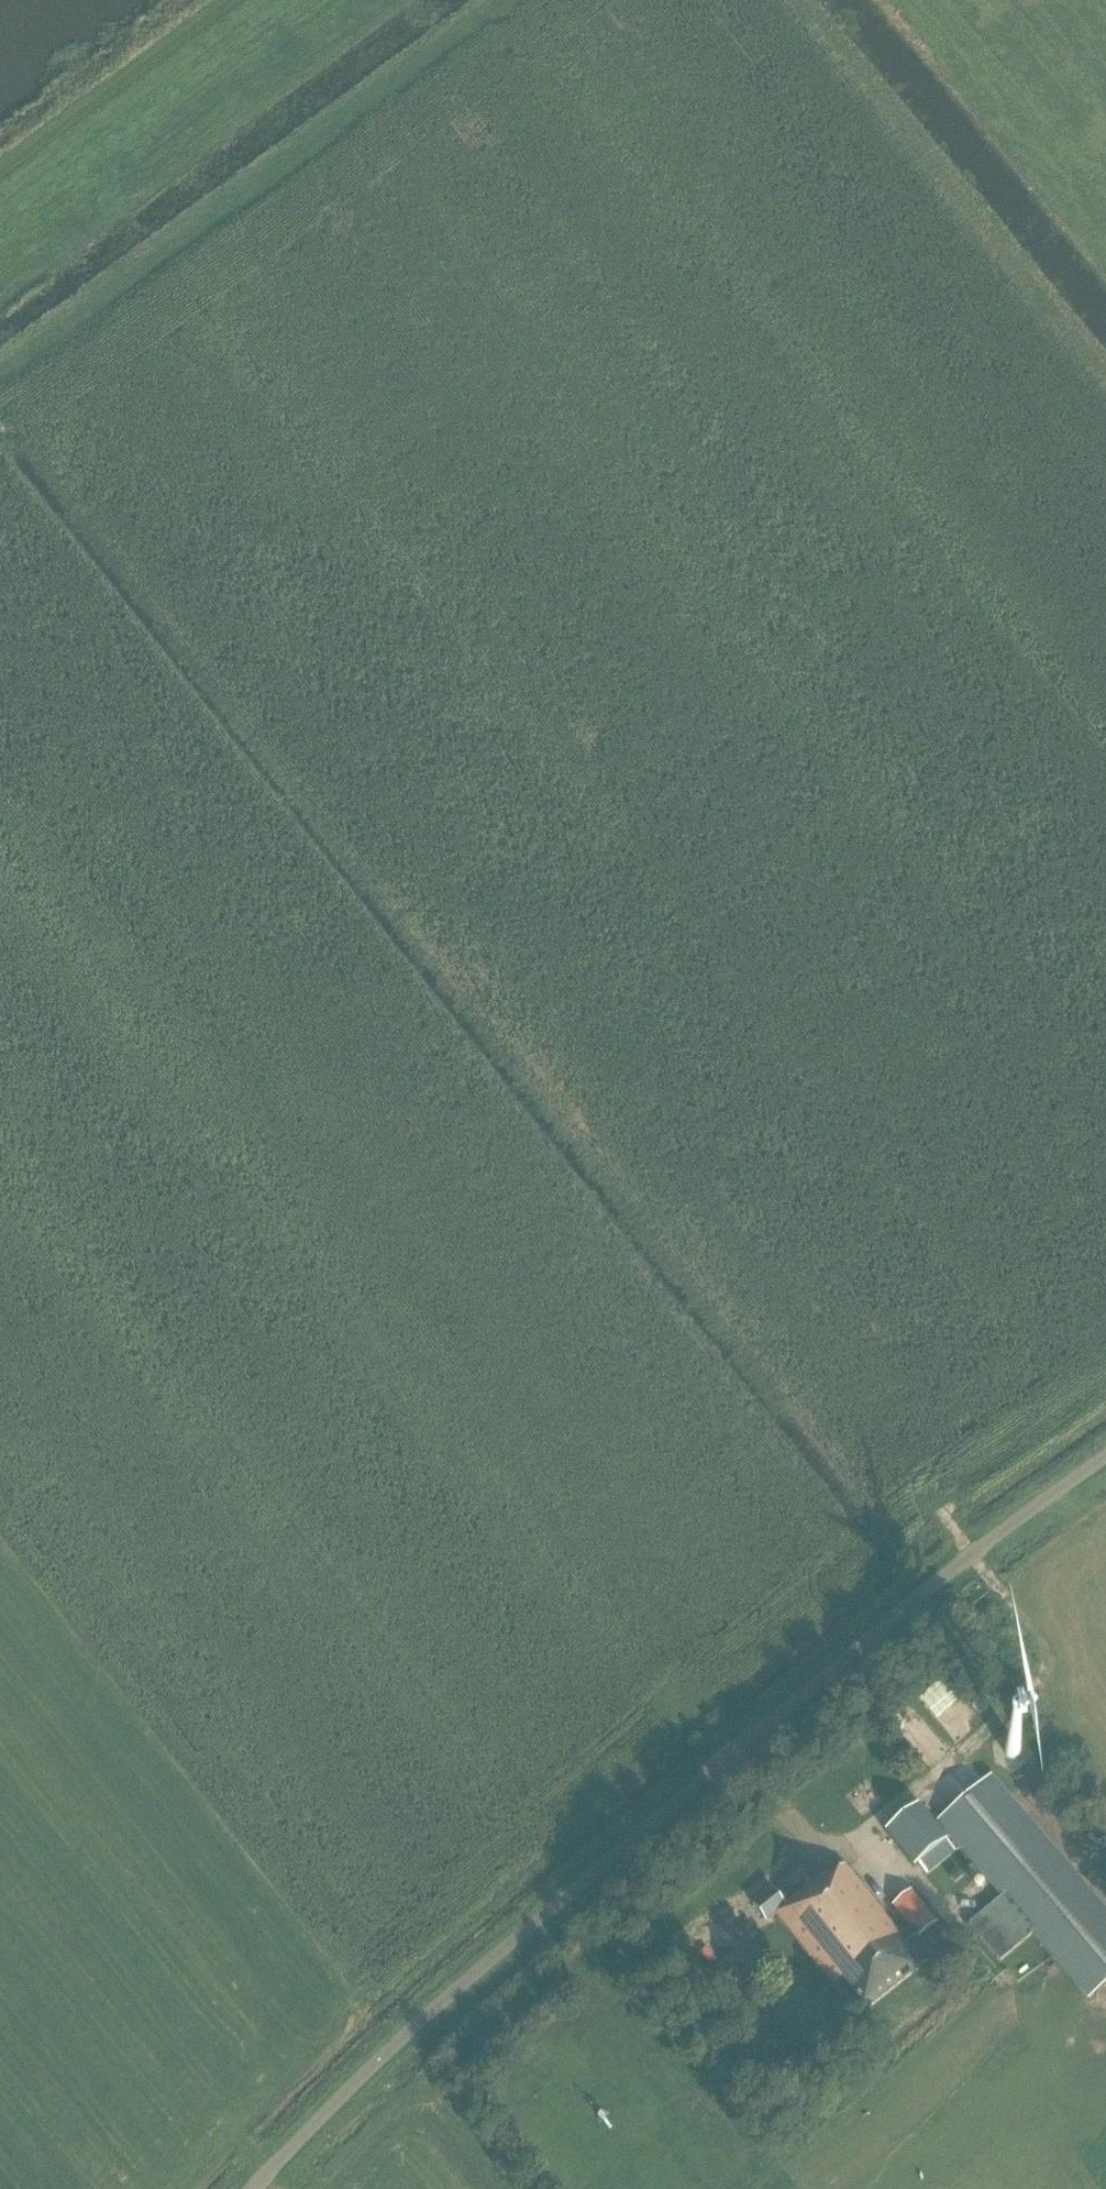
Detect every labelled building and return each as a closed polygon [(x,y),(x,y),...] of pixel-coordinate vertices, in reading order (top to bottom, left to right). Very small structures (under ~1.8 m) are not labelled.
[(946,1676),(919,1695),(940,1723),(967,1703),(946,1676)] [(1016,1744),(1013,1744),(1009,1745),(1007,1747),(1005,1749),(1004,1752),(1005,1755),(1007,1758),(1010,1760),(1013,1760),(1016,1760),(1018,1758),(1020,1755),(1021,1752),(1020,1749),(1018,1746),(1016,1744)] [(1034,1933),(1090,1999),(1105,1985),(1105,1913),(990,1777),(939,1821),(1003,1896),(969,1925),(1001,1961),(1034,1933)] [(918,1806),(886,1832),(914,1868),(918,1864),(926,1875),(955,1852),(918,1806)] [(917,1935),(919,1938),(937,1923),(911,1891),(893,1905),(910,1927),(900,1935),(844,1865),(827,1878),(824,1874),(785,1906),(772,1889),(753,1905),(766,1922),(776,1915),(858,2017),(927,1962),(910,1940),(917,1935)] [(958,1871),(950,1877),(955,1883),(963,1877),(958,1871)] [(760,2012),(749,2021),(757,2031),(768,2021),(760,2012)]
